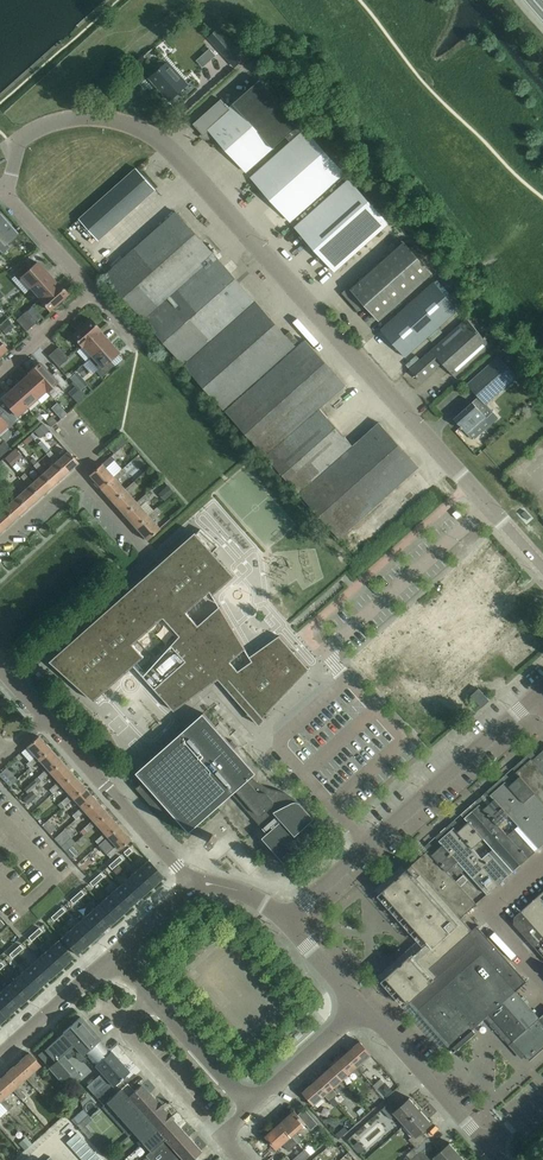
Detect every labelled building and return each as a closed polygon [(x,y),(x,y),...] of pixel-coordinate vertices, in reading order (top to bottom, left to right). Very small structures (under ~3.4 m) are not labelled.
[(241,52),(224,33),(214,41),(231,61),(241,52)] [(168,62),(166,64),(163,60),(159,60),(156,63),(156,66),(159,70),(150,78),(158,87),(160,85),(172,98),(188,84),(168,62)] [(300,124),(260,79),(229,108),(221,99),(193,124),(204,136),(206,134),(211,135),(220,146),(222,144),(246,172),(286,136),(291,141),(304,130),(299,125),(300,124)] [(251,177),(291,221),(344,174),(304,129),(304,130),(291,141),(252,176),(251,177)] [(98,240),(155,189),(136,168),(79,219),(98,240)] [(349,179),(296,226),(295,227),(335,271),(388,224),(349,179)] [(105,275),(224,408),(295,345),(299,342),(290,331),(285,335),(176,212),(105,275)] [(0,215),(0,249),(2,251),(19,236),(0,215)] [(379,321),(429,276),(432,273),(404,241),(352,288),(350,286),(342,293),(358,311),(365,305),(379,321)] [(47,273),(37,262),(29,269),(24,264),(13,274),(18,280),(21,277),(31,287),(47,273)] [(39,299),(58,282),(57,282),(56,283),(47,273),(31,287),(40,298),(39,299)] [(39,299),(49,310),(55,305),(56,307),(64,300),(62,299),(68,293),(58,282),(39,299)] [(458,309),(434,282),(381,329),(405,357),(458,309)] [(31,326),(36,322),(26,311),(21,315),(31,326)] [(31,326),(21,315),(16,320),(26,331),(31,326)] [(82,345),(100,329),(90,318),(84,323),(82,321),(75,328),(77,330),(71,335),(81,346),(82,345)] [(442,362),(450,371),(455,377),(490,345),(467,318),(410,369),(421,381),(442,362)] [(11,324),(6,332),(13,337),(18,329),(11,324)] [(100,329),(82,345),(91,355),(88,358),(89,359),(108,341),(99,331),(100,330),(100,329)] [(305,340),(226,411),(339,538),(390,492),(419,467),(379,422),(353,445),(319,408),(346,385),(305,340)] [(89,359),(98,369),(96,371),(101,377),(114,365),(110,360),(118,352),(108,341),(89,359)] [(63,362),(68,357),(58,346),(53,351),(63,362)] [(15,355),(11,351),(0,361),(0,369),(15,355)] [(63,362),(53,351),(48,355),(58,367),(63,362)] [(467,384),(479,397),(486,404),(517,376),(498,356),(467,384)] [(47,390),(56,382),(63,389),(68,385),(58,373),(53,378),(39,362),(29,371),(47,390)] [(47,390),(29,371),(30,373),(20,381),(36,398),(45,390),(46,391),(47,390)] [(20,381),(11,389),(26,407),(36,398),(20,381)] [(26,407),(11,389),(1,398),(16,416),(26,407)] [(479,397),(454,418),(461,426),(460,427),(462,429),(463,428),(471,438),(472,437),(468,434),(486,418),(482,413),(489,408),(486,404),(479,397)] [(6,424),(9,427),(14,423),(4,411),(0,414),(0,430),(6,424)] [(45,420),(51,426),(56,421),(51,416),(45,420)] [(48,429),(26,444),(37,460),(45,455),(39,447),(53,437),(48,429)] [(122,433),(107,446),(114,453),(128,440),(122,433)] [(46,453),(55,463),(65,474),(78,462),(68,451),(58,459),(50,450),(46,453)] [(113,477),(113,476),(105,467),(114,459),(111,455),(101,464),(101,463),(89,475),(100,488),(113,477)] [(42,474),(52,485),(65,474),(55,463),(45,471),(37,462),(33,465),(42,474)] [(113,477),(100,488),(112,501),(124,489),(116,480),(125,472),(122,468),(113,476),(113,477)] [(29,485),(39,497),(52,485),(42,474),(33,482),(24,473),(21,476),(29,486),(29,485)] [(136,502),(128,493),(137,485),(133,481),(124,489),(112,501),(123,513),(136,502)] [(16,497),(26,508),(39,497),(29,485),(29,486),(20,494),(11,484),(8,488),(16,497)] [(147,515),(139,506),(148,498),(145,494),(136,502),(123,513),(135,526),(147,515)] [(3,509),(3,508),(13,520),(26,508),(16,497),(7,505),(0,497),(0,505),(3,509)] [(147,515),(135,526),(146,539),(159,528),(150,519),(160,511),(156,507),(147,515)] [(3,509),(0,511),(0,531),(13,520),(3,508),(3,509)] [(247,652),(220,606),(219,606),(219,607),(198,625),(186,612),(211,590),(214,595),(235,576),(213,552),(219,546),(200,529),(197,533),(195,532),(50,661),(94,701),(134,666),(137,668),(135,665),(144,657),(133,644),(164,617),(180,636),(144,675),(140,671),(139,671),(142,674),(174,711),(218,679),(259,725),(265,719),(263,717),(309,669),(279,636),(250,656),(249,657),(250,658),(252,661),(238,671),(230,662),(245,649),(247,653),(247,652)] [(379,541),(384,545),(392,537),(387,532),(379,541)] [(418,618),(358,666),(380,693),(404,674),(422,696),(432,688),(443,701),(470,678),(473,681),(523,639),(505,618),(506,617),(475,579),(422,623),(418,618)] [(484,710),(492,706),(486,694),(478,698),(484,710)] [(286,864),(320,834),(310,822),(314,818),(301,803),(299,802),(298,802),(296,801),(295,801),(293,802),(292,802),(280,808),(275,802),(278,791),(273,790),(271,789),(268,788),(266,787),(264,786),(262,785),(257,782),(255,780),(254,778),(252,776),(256,772),(203,712),(136,772),(148,785),(140,791),(166,821),(167,822),(168,822),(169,823),(170,823),(172,824),(173,824),(175,824),(177,823),(178,823),(180,822),(189,832),(232,793),(267,833),(262,837),(286,864)] [(39,759),(50,749),(38,736),(27,746),(35,755),(26,763),(29,767),(39,759)] [(39,759),(47,768),(37,776),(41,780),(50,772),(61,762),(50,749),(39,759)] [(542,750),(541,751),(533,759),(542,771),(542,750)] [(516,771),(542,801),(542,771),(533,759),(532,759),(531,758),(516,771)] [(50,772),(58,781),(49,789),(52,793),(62,785),(73,775),(61,762),(50,772)] [(494,799),(509,815),(539,848),(542,845),(542,801),(516,771),(514,773),(518,777),(509,785),(505,781),(490,794),(494,799)] [(62,785),(70,794),(60,802),(64,806),(73,798),(84,788),(73,775),(62,785)] [(73,798),(81,807),(72,815),(75,819),(85,811),(84,810),(96,801),(84,788),(73,798)] [(494,799),(483,808),(498,825),(509,815),(494,799)] [(96,823),(107,813),(96,801),(84,810),(85,811),(92,819),(83,828),(87,832),(96,823)] [(498,825),(483,808),(480,804),(472,811),(520,865),(535,852),(515,829),(507,835),(498,825)] [(465,817),(483,838),(513,871),(520,865),(472,811),(465,817)] [(107,836),(119,826),(107,813),(96,823),(104,832),(95,841),(98,845),(108,836),(107,836)] [(483,838),(465,817),(464,817),(468,822),(458,831),(454,827),(439,840),(443,844),(465,869),(487,894),(509,874),(489,852),(482,858),(473,848),(483,838)] [(107,836),(108,836),(116,845),(106,854),(110,858),(130,839),(119,826),(107,836)] [(212,844),(218,840),(213,834),(208,839),(212,844)] [(465,869),(443,844),(432,854),(450,874),(453,871),(458,875),(465,869)] [(127,855),(132,851),(129,847),(123,852),(127,855)] [(428,850),(413,863),(432,884),(461,917),(476,904),(461,886),(468,880),(463,874),(456,881),(450,874),(432,854),(428,850)] [(114,860),(117,864),(122,859),(119,856),(114,860)] [(114,860),(108,865),(112,869),(117,864),(114,860)] [(153,885),(163,876),(148,860),(138,868),(153,885)] [(83,866),(87,871),(94,866),(91,861),(83,866)] [(472,1029),(489,1014),(513,1041),(530,1060),(542,1048),(542,1014),(539,1017),(516,991),(527,981),(477,925),(472,930),(461,917),(432,884),(413,863),(382,890),(427,941),(410,956),(409,955),(385,977),(408,1002),(409,1002),(453,1052),(476,1033),(472,1029)] [(5,876),(15,870),(12,866),(2,871),(5,876)] [(128,877),(144,894),(153,885),(138,868),(128,877)] [(95,877),(98,881),(103,876),(100,873),(95,877)] [(95,877),(89,882),(93,886),(98,881),(95,877)] [(144,894),(128,877),(119,886),(134,903),(144,894)] [(134,903),(119,886),(109,894),(124,911),(134,903)] [(78,898),(84,894),(80,890),(75,895),(78,898)] [(514,917),(514,923),(542,956),(542,891),(514,917)] [(124,911),(109,894),(100,903),(115,920),(124,911)] [(75,895),(70,900),(73,903),(78,898),(75,895)] [(115,920),(100,903),(90,911),(105,928),(115,920)] [(61,907),(56,912),(59,915),(65,911),(61,907)] [(105,928),(90,911),(81,920),(96,937),(105,928)] [(56,912),(51,917),(54,920),(59,915),(56,912)] [(86,945),(96,937),(81,920),(71,928),(86,945)] [(33,932),(37,936),(42,931),(39,927),(33,932)] [(61,937),(76,954),(86,945),(71,928),(61,937)] [(33,932),(28,937),(31,941),(37,936),(33,932)] [(63,966),(73,957),(58,940),(48,949),(63,966)] [(20,944),(14,949),(17,953),(23,948),(20,944)] [(14,949),(9,954),(12,958),(17,953),(14,949)] [(54,974),(63,966),(48,949),(38,957),(54,974)] [(54,974),(38,957),(29,966),(44,983),(54,974)] [(19,974),(34,991),(44,983),(29,966),(19,974)] [(19,974),(10,983),(25,1000),(34,991),(19,974)] [(15,1008),(25,1000),(10,983),(0,992),(15,1008)] [(6,1017),(15,1008),(0,992),(0,1011),(6,1017)] [(86,1060),(89,1058),(88,1057),(103,1043),(99,1039),(100,1038),(80,1016),(37,1054),(61,1081),(74,1070),(61,1055),(75,1043),(80,1048),(77,1050),(75,1055),(77,1060),(81,1062),(86,1060)] [(345,1054),(362,1072),(367,1068),(365,1065),(363,1066),(361,1063),(371,1054),(360,1041),(345,1054)] [(105,1102),(125,1085),(120,1079),(129,1071),(130,1070),(126,1066),(125,1067),(111,1051),(110,1051),(103,1043),(88,1057),(89,1058),(95,1065),(94,1065),(108,1081),(93,1094),(103,1105),(102,1105),(103,1106),(106,1103),(105,1102)] [(15,1064),(26,1077),(25,1077),(34,1087),(38,1083),(29,1073),(40,1064),(29,1053),(15,1064)] [(331,1066),(343,1079),(353,1070),(356,1073),(355,1074),(357,1077),(362,1072),(345,1054),(331,1066)] [(2,1076),(13,1088),(12,1089),(21,1099),(25,1095),(16,1085),(25,1077),(26,1077),(15,1064),(2,1076)] [(336,1099),(335,1100),(339,1104),(344,1099),(336,1090),(335,1091),(333,1088),(343,1079),(331,1066),(317,1079),(336,1099)] [(8,1110),(12,1107),(3,1097),(12,1089),(13,1088),(2,1076),(0,1078),(0,1102),(8,1110)] [(336,1099),(317,1079),(303,1091),(315,1104),(325,1095),(332,1103),(335,1100),(336,1099)] [(123,1121),(151,1096),(141,1085),(134,1091),(127,1082),(125,1085),(105,1102),(106,1103),(123,1121)] [(132,1132),(161,1107),(162,1105),(159,1101),(157,1103),(151,1096),(123,1121),(132,1132)] [(405,1124),(421,1110),(410,1097),(400,1106),(393,1099),(382,1109),(391,1119),(396,1114),(405,1124)] [(142,1143),(171,1118),(170,1117),(172,1116),(169,1112),(167,1114),(161,1107),(132,1132),(142,1143)] [(280,1123),(297,1143),(302,1139),(295,1132),(306,1123),(311,1129),(317,1123),(304,1109),(298,1114),(294,1110),(280,1123)] [(421,1110),(405,1124),(414,1134),(409,1139),(415,1146),(407,1154),(411,1159),(420,1151),(417,1149),(429,1139),(423,1131),(432,1123),(421,1110)] [(56,1129),(65,1122),(59,1114),(50,1121),(56,1129)] [(149,1151),(150,1152),(165,1138),(167,1141),(181,1129),(171,1118),(142,1143),(149,1151)] [(297,1143),(280,1123),(265,1135),(277,1149),(287,1140),(294,1147),(297,1143)] [(149,1151),(145,1155),(149,1159),(167,1159),(190,1140),(181,1129),(167,1141),(165,1138),(150,1152),(149,1151)] [(67,1141),(72,1146),(82,1137),(78,1132),(67,1141)] [(82,1137),(72,1146),(76,1151),(87,1142),(82,1137)] [(100,1142),(96,1138),(91,1143),(94,1147),(100,1142)] [(417,1149),(420,1151),(422,1154),(434,1144),(429,1139),(417,1149)] [(167,1159),(196,1159),(193,1157),(200,1151),(190,1140),(167,1159)] [(81,1156),(91,1147),(87,1142),(76,1151),(81,1156)] [(103,1146),(100,1142),(94,1147),(98,1151),(103,1146)] [(440,1151),(434,1144),(422,1154),(420,1151),(411,1159),(412,1159),(435,1159),(436,1159),(437,1159),(455,1159),(461,1155),(450,1142),(440,1151)] [(84,1159),(87,1159),(96,1152),(91,1147),(81,1156),(84,1159)] [(314,1159),(320,1154),(313,1147),(307,1154),(314,1159)] [(96,1152),(87,1159),(97,1159),(100,1157),(96,1152)]
